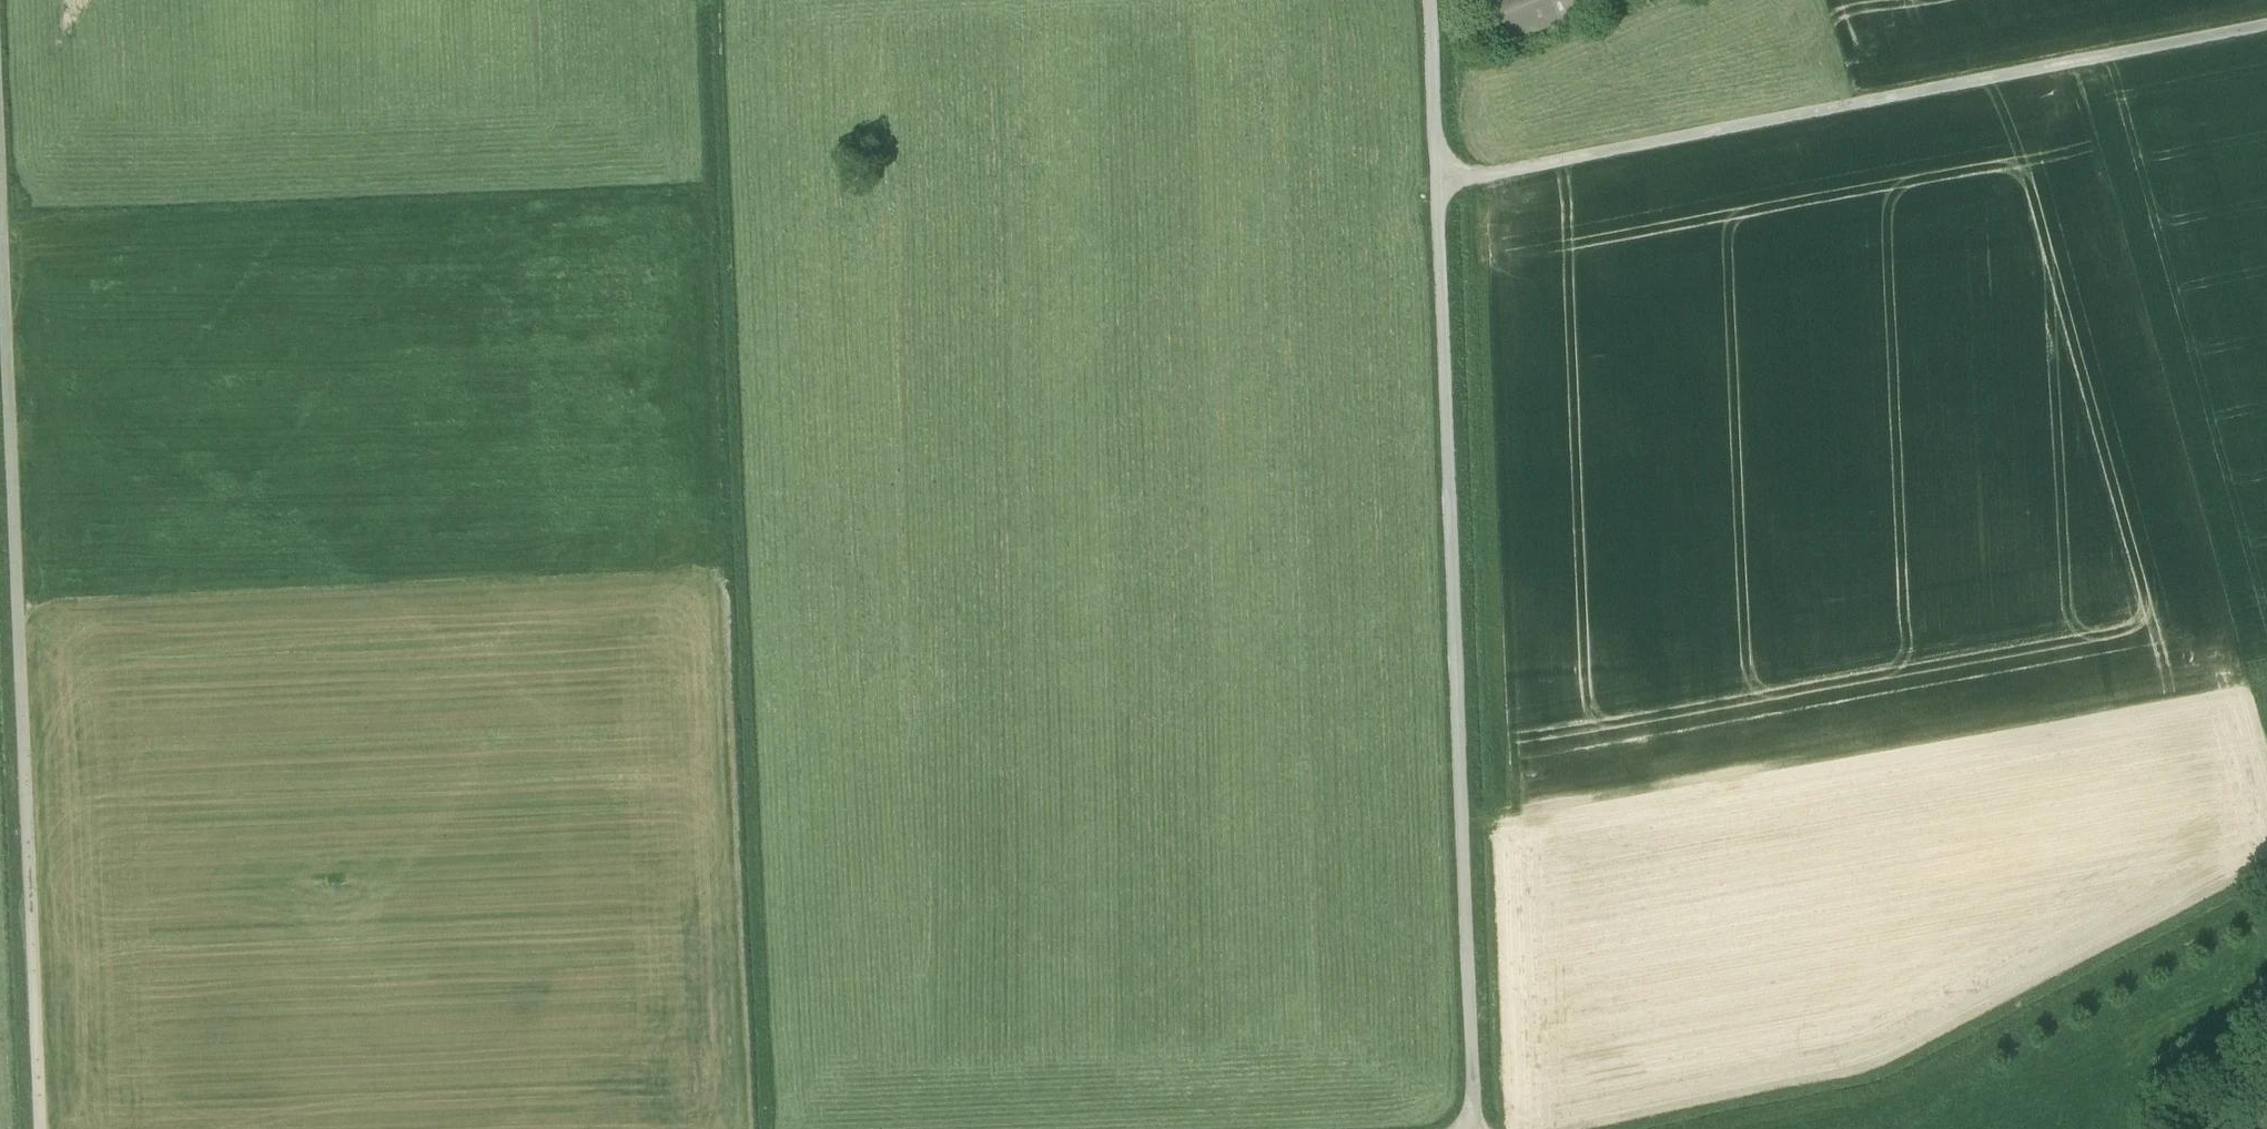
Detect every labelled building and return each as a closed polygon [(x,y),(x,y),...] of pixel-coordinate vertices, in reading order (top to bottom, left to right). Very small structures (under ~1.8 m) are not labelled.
[(1495,2),(1510,41),(1613,0),(1499,0),(1495,2)]
